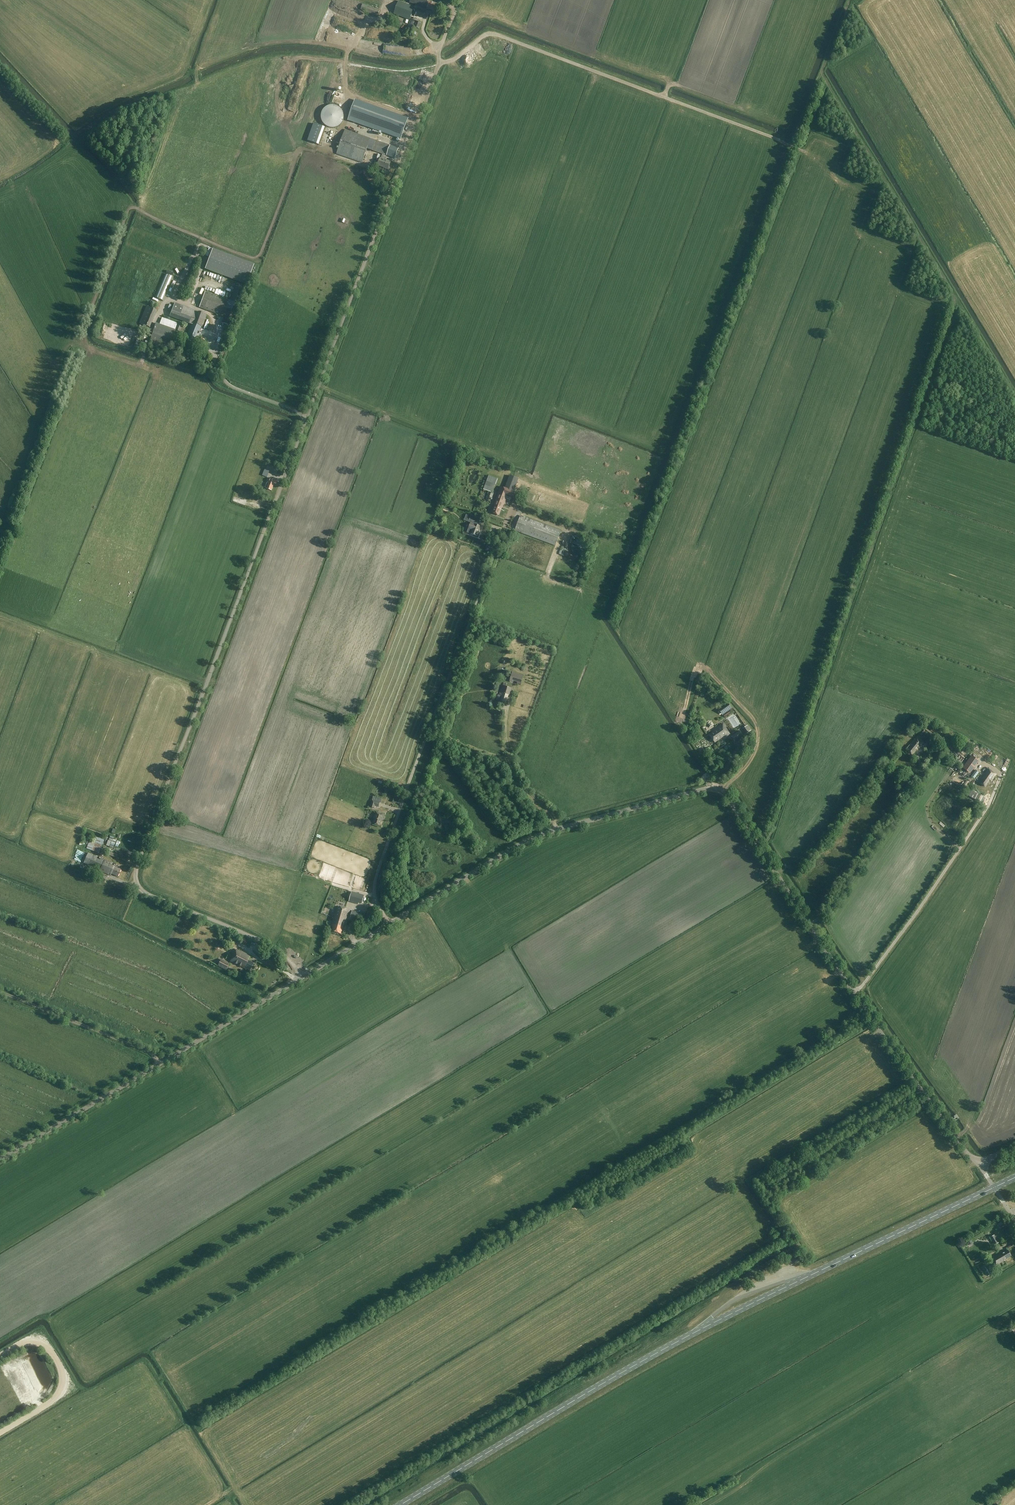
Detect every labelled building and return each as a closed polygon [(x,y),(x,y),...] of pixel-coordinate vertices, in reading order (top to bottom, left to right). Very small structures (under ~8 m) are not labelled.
[(419,22),(419,20),(414,18),(415,15),(423,18),(426,12),(395,0),(390,0),(386,10),(411,19),(407,29),(407,30),(406,30),(406,31),(403,30),(402,34),(409,36),(409,35),(414,36),(417,28),(419,29),(421,23),(419,22)] [(438,4),(429,1),(430,0),(410,0),(410,3),(429,10),(429,9),(435,12),(438,4)] [(377,17),(380,10),(363,4),(360,10),(377,17)] [(401,26),(404,19),(388,14),(386,20),(401,26)] [(355,101),(348,120),(401,139),(408,119),(355,101)] [(335,106),(333,105),(331,105),(330,106),(328,106),(326,107),(324,109),(323,110),(322,112),(321,113),(321,115),(321,117),(321,119),(322,121),(323,123),(324,124),(325,126),(327,127),(329,127),(331,127),(333,127),(334,127),(336,126),(338,124),(339,123),(340,121),(341,119),(341,118),(341,116),(341,114),(340,112),(339,110),(338,109),(337,107),(335,106)] [(314,124),(308,141),(317,144),(323,127),(314,124)] [(390,166),(389,166),(391,162),(385,160),(387,156),(393,158),(397,148),(387,145),(383,143),(376,141),(370,139),(345,130),(336,154),(362,163),(367,149),(383,154),(381,158),(380,158),(377,165),(385,168),(385,169),(389,170),(390,166)] [(254,265),(212,249),(205,269),(246,285),(254,265)] [(231,326),(245,289),(235,286),(230,300),(205,291),(199,308),(224,317),(222,323),(231,326)] [(206,315),(183,306),(174,303),(170,316),(178,319),(191,324),(184,343),(191,346),(196,347),(198,341),(195,340),(196,338),(197,338),(198,334),(196,333),(197,331),(199,332),(202,325),(203,325),(206,315)] [(146,306),(140,323),(150,327),(156,310),(146,306)] [(180,332),(183,324),(178,322),(175,330),(180,332)] [(213,337),(217,338),(222,326),(217,324),(213,337)] [(154,330),(151,338),(170,344),(172,336),(154,330)] [(483,490),(485,490),(489,492),(485,502),(490,504),(493,494),(493,493),(498,480),(488,476),(483,490)] [(514,492),(518,479),(510,476),(505,488),(500,487),(494,502),(496,503),(492,513),(498,515),(503,504),(504,505),(508,495),(513,497),(515,492),(514,492)] [(276,484),(277,481),(269,478),(265,488),(271,491),(274,483),(276,484)] [(467,520),(474,523),(477,517),(469,514),(467,520)] [(555,546),(561,531),(520,516),(515,530),(555,546)] [(481,527),(474,524),(470,523),(468,529),(472,531),(471,534),(477,536),(479,530),(480,530),(481,527)] [(579,556),(581,556),(582,556),(583,555),(585,554),(586,553),(586,552),(587,551),(588,550),(588,549),(588,547),(588,546),(587,544),(587,543),(586,542),(585,541),(584,540),(582,540),(581,539),(580,539),(578,539),(577,540),(576,540),(574,541),(573,542),(573,543),(572,545),(572,546),(571,547),(572,549),(572,550),(572,552),(573,553),(574,554),(575,555),(577,555),(578,556),(579,556)] [(524,676),(512,672),(509,682),(513,683),(514,681),(517,682),(517,684),(521,685),(524,676)] [(511,688),(506,686),(507,683),(504,683),(503,686),(502,685),(499,695),(498,695),(497,700),(500,701),(506,702),(508,695),(509,695),(511,688)] [(727,705),(720,710),(721,710),(723,713),(722,714),(730,708),(727,705)] [(723,738),(730,734),(723,724),(713,730),(714,732),(709,735),(714,742),(722,737),(723,738)] [(748,725),(743,729),(746,734),(751,730),(748,725)] [(939,729),(933,726),(930,731),(942,737),(944,732),(939,730),(939,729)] [(929,736),(931,733),(924,727),(918,735),(921,737),(925,732),(929,736)] [(735,742),(743,736),(740,731),(731,737),(735,742)] [(918,751),(924,743),(917,737),(909,746),(907,748),(908,749),(907,751),(912,755),(916,750),(918,751)] [(971,756),(962,768),(970,774),(979,761),(971,756)] [(991,781),(996,774),(988,769),(984,775),(979,783),(985,787),(989,780),(991,781)] [(372,800),(370,807),(374,808),(375,806),(378,807),(380,803),(372,800)] [(384,815),(377,813),(376,812),(374,818),(375,819),(373,824),(380,826),(382,820),(382,821),(384,815)] [(98,854),(102,845),(104,840),(98,837),(95,843),(89,840),(87,846),(86,848),(98,854)] [(117,876),(121,870),(111,865),(111,864),(100,859),(99,860),(96,859),(97,857),(88,853),(83,863),(110,875),(111,874),(117,876)] [(107,877),(83,866),(82,868),(98,875),(98,876),(106,880),(107,877)] [(358,904),(361,905),(362,905),(364,898),(355,895),(353,903),(358,905),(358,904)] [(345,924),(349,910),(337,906),(331,926),(333,927),(332,931),(341,934),(344,924),(345,924)] [(250,970),(253,963),(248,960),(250,957),(248,956),(249,955),(240,951),(240,952),(236,950),(230,961),(244,968),(244,967),(250,970)] [(226,970),(229,964),(221,959),(217,966),(226,970)] [(990,1237),(994,1245),(999,1243),(994,1235),(990,1237)] [(1004,1260),(1011,1256),(1008,1250),(1002,1254),(1001,1253),(993,1258),(997,1265),(1004,1261),(1004,1260)] [(993,1263),(985,1267),(990,1276),(994,1273),(993,1270),(996,1268),(993,1263)]
